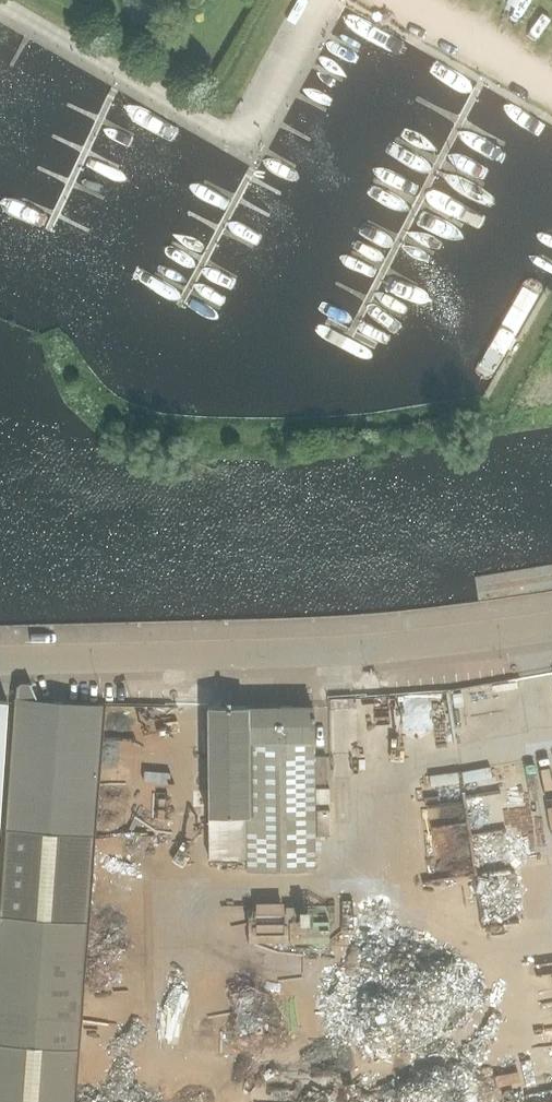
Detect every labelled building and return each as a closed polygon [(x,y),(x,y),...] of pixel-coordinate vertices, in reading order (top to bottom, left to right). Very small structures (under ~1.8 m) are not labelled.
[(103,704),(37,699),(31,683),(21,682),(17,686),(16,697),(15,697),(0,905),(0,1101),(74,1101),(103,704)] [(208,706),(208,816),(247,815),(247,870),(313,870),(313,706),(208,706)]
